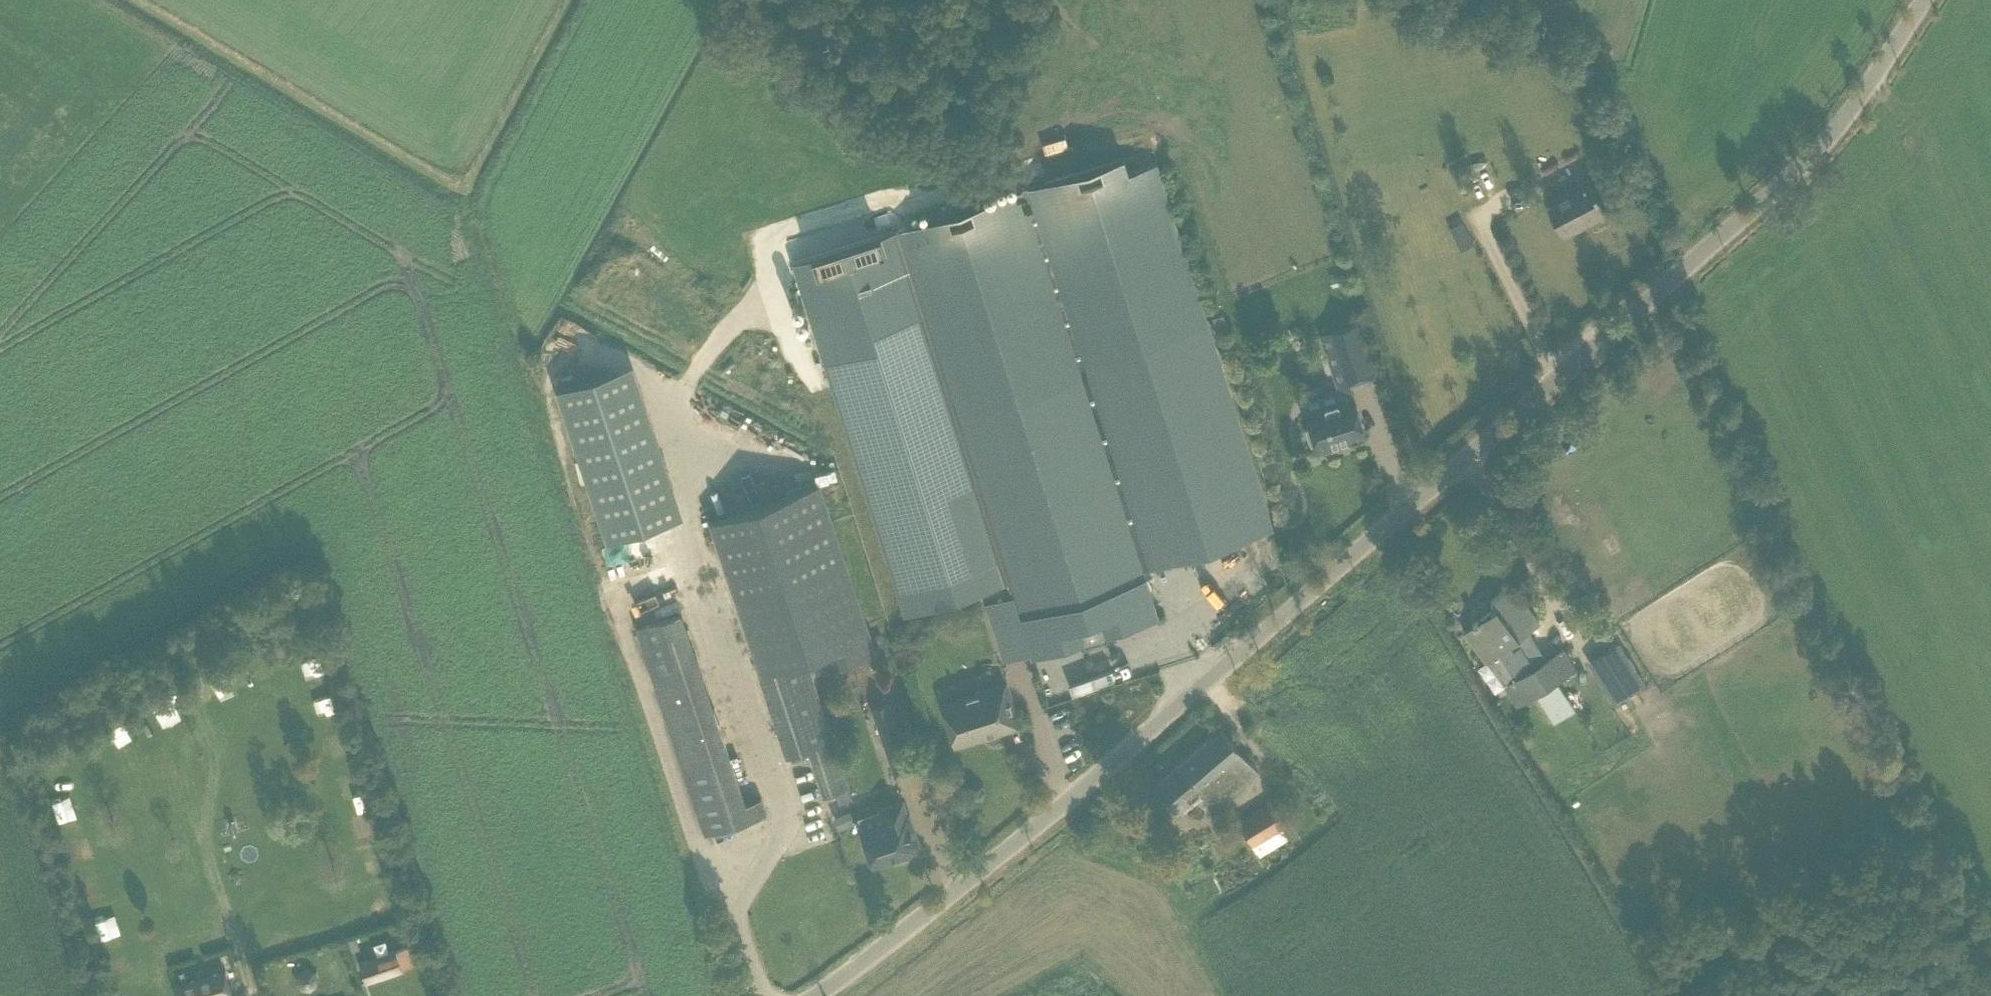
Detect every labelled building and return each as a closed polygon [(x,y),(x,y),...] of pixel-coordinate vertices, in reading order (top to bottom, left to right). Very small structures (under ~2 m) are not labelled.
[(1123,157),(793,262),(853,451),(905,615),(1008,582),(1012,594),(985,603),(997,640),(1024,631),(1031,656),(1082,640),(1084,647),(1109,639),(1107,632),(1158,616),(1145,576),(1153,574),(1151,567),(1272,529),(1156,162),(1128,172),(1123,157)] [(1546,201),(1563,234),(1580,225),(1578,222),(1602,209),(1604,213),(1605,212),(1594,192),(1595,191),(1593,188),(1592,188),(1587,179),(1546,201)] [(1469,235),(1457,241),(1461,249),(1473,242),(1469,235)] [(1367,355),(1356,321),(1329,330),(1340,363),(1367,355)] [(639,360),(559,384),(606,538),(686,514),(639,360)] [(1365,432),(1353,395),(1324,404),(1327,411),(1306,418),(1309,428),(1306,430),(1307,435),(1309,439),(1311,444),(1314,443),(1317,452),(1340,444),(1339,440),(1365,432)] [(876,652),(820,483),(709,520),(761,673),(805,658),(811,656),(816,672),(876,652)] [(603,545),(605,564),(623,562),(620,542),(603,545)] [(1463,631),(1486,661),(1499,651),(1515,677),(1504,683),(1517,704),(1535,692),(1553,721),(1574,708),(1556,680),(1575,668),(1562,647),(1524,671),(1507,644),(1518,636),(1518,637),(1539,621),(1511,584),(1490,600),(1495,606),(1463,631)] [(1645,683),(1619,641),(1587,661),(1612,704),(1645,683)] [(226,681),(203,689),(210,710),(233,703),(226,681)] [(941,702),(949,726),(955,745),(1019,725),(1006,682),(941,702)] [(163,701),(142,708),(149,728),(170,721),(163,701)] [(872,707),(887,753),(906,747),(891,701),(872,707)] [(1154,785),(1167,800),(1176,810),(1199,790),(1214,807),(1239,786),(1257,770),(1221,727),(1154,785)] [(848,786),(832,738),(808,747),(824,794),(835,791),(848,786)] [(766,813),(761,797),(744,802),(737,782),(693,797),(705,834),(766,813)] [(1238,821),(1259,855),(1293,835),(1272,800),(1238,821)] [(860,830),(871,865),(892,858),(892,857),(901,854),(901,856),(920,850),(907,813),(906,814),(902,801),(880,808),(885,822),(860,830)] [(848,812),(834,817),(838,827),(852,821),(848,812)] [(355,936),(347,939),(351,950),(359,947),(355,936)] [(395,951),(360,963),(366,981),(401,969),(414,964),(408,947),(395,951)] [(178,995),(224,995),(232,994),(226,974),(176,989),(178,995)]
